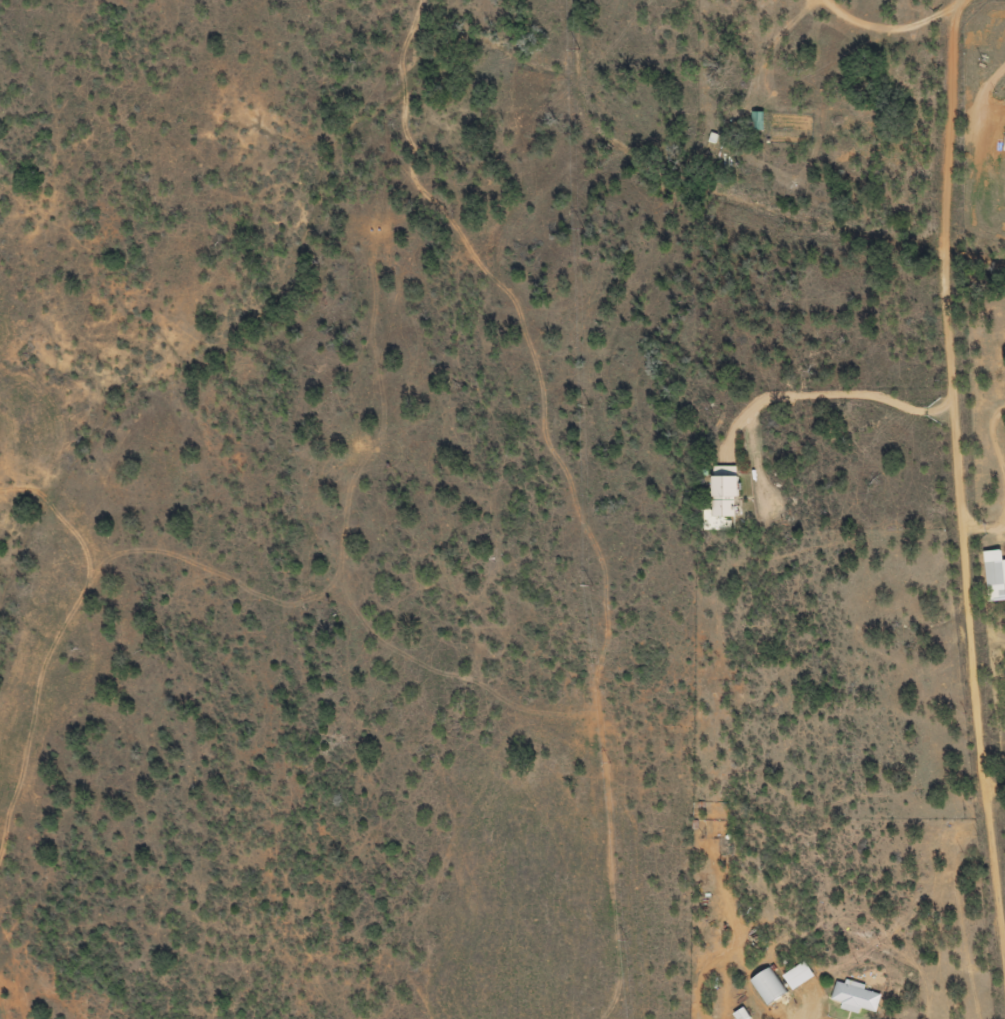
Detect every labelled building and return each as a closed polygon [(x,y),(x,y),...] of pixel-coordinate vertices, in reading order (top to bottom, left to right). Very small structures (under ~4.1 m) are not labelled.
[(740,467),(714,467),(714,518),(740,518),(740,467)] [(989,603),(1004,602),(1004,561),(1004,551),(985,553),(989,603)] [(784,977),(794,992),(815,977),(804,962),(784,977)] [(769,1007),(788,994),(770,969),(751,982),(769,1007)] [(832,1004),(878,1015),(883,995),(837,984),(832,1004)] [(751,1018),(744,1009),(735,1016),(737,1018),(750,1018),(751,1018)]
